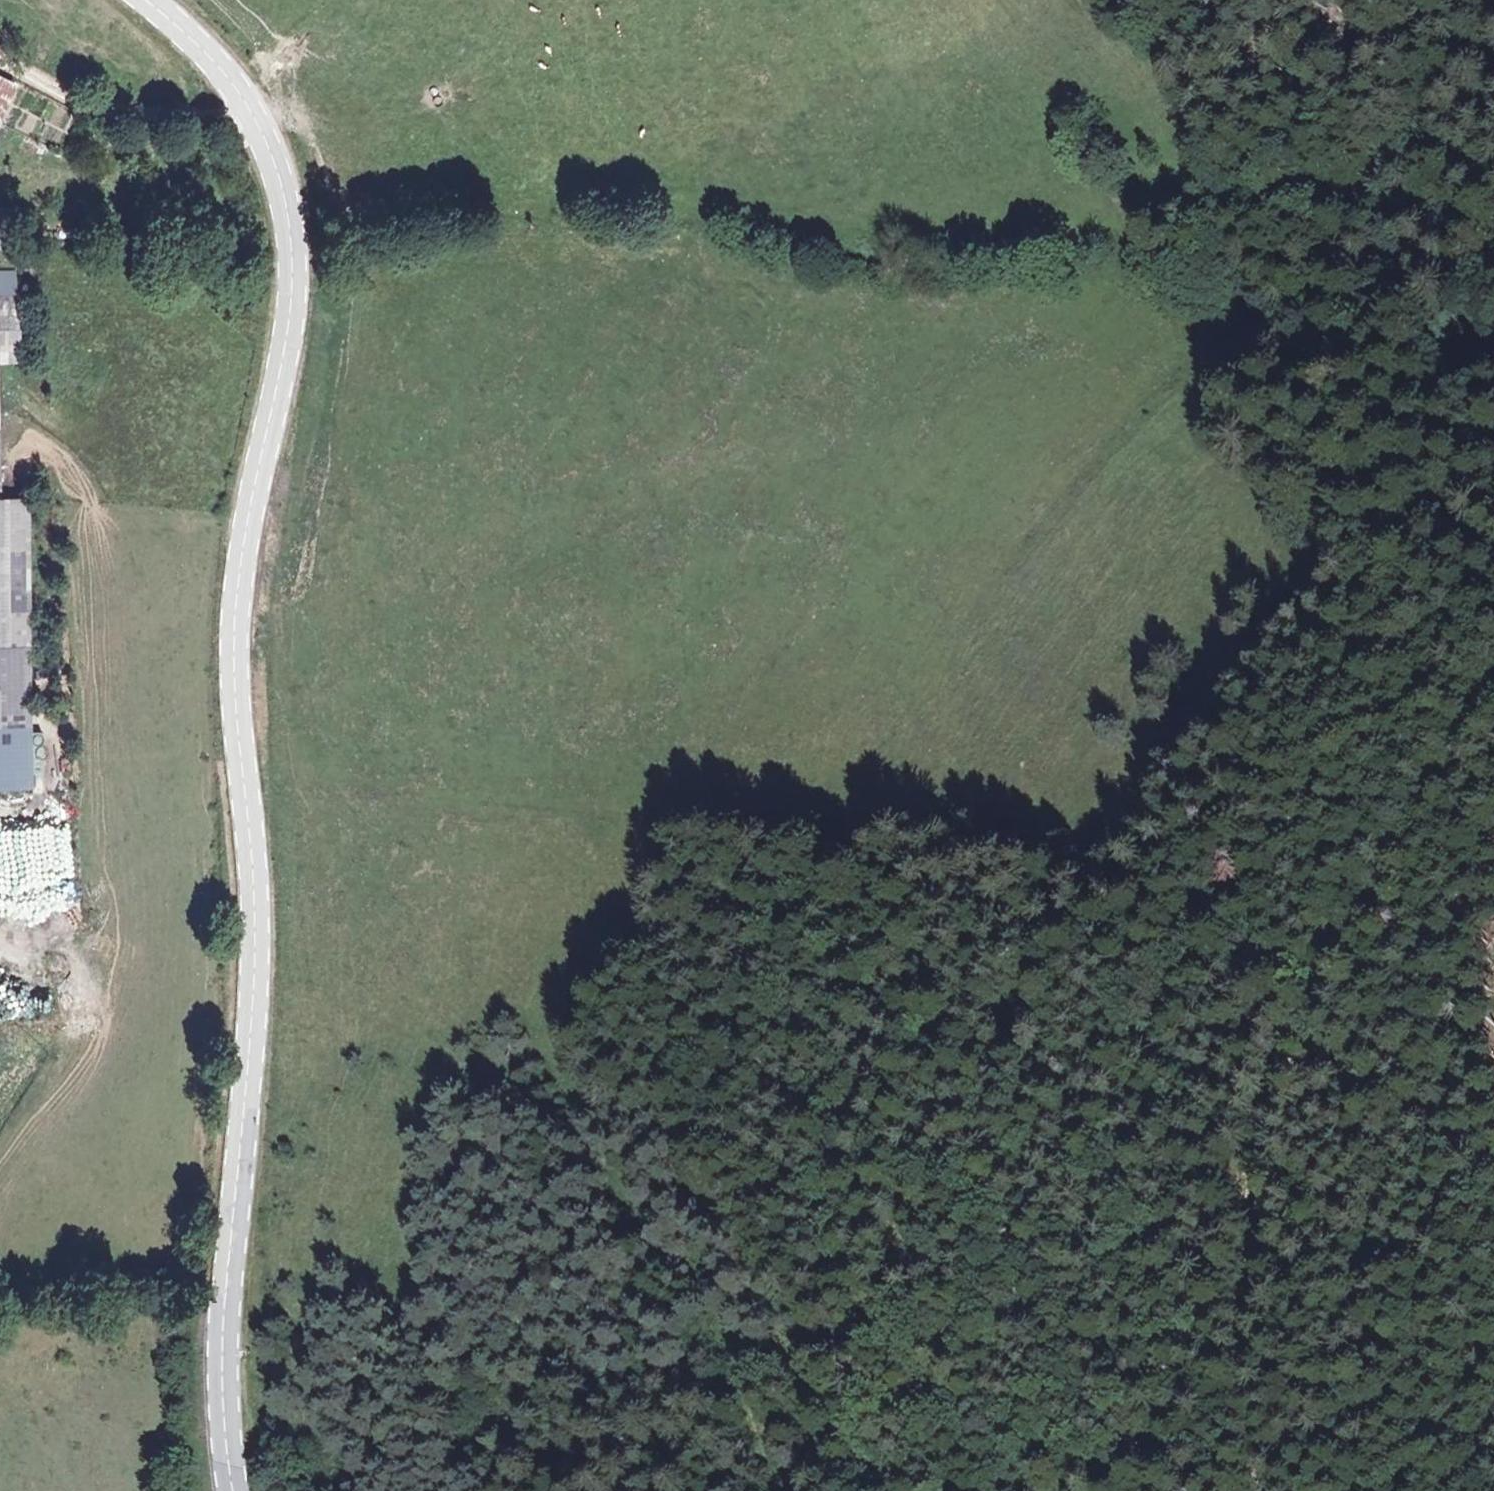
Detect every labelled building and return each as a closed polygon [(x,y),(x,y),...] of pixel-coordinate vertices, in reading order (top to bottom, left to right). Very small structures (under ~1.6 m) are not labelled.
[(16,91),(0,80),(0,113),(16,91)] [(13,306),(13,277),(0,277),(0,306),(13,306)] [(0,306),(0,371),(14,370),(13,306),(0,306)] [(33,794),(26,508),(19,498),(0,496),(0,793),(33,794)]
